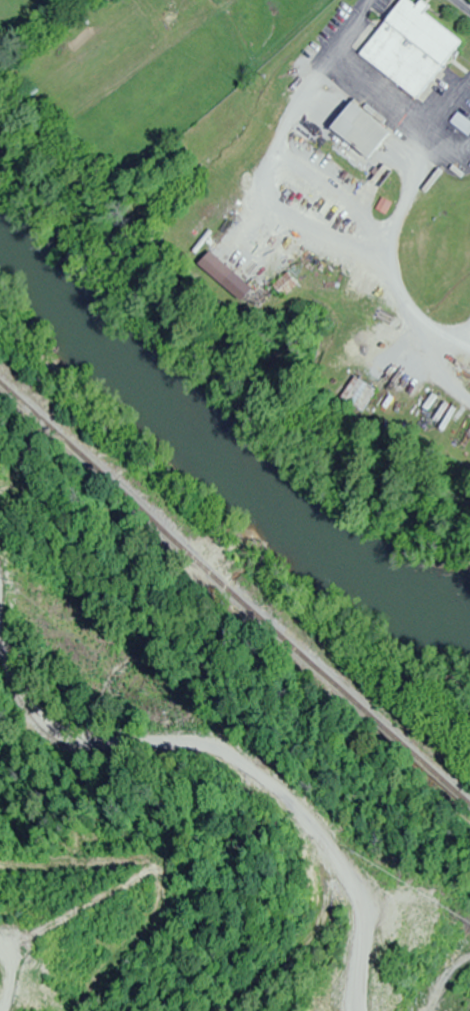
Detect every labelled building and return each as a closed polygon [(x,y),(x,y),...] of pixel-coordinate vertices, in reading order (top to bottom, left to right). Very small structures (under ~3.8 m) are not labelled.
[(429,6),(421,0),(420,0),(416,5),(408,0),(400,0),(359,57),(419,100),(461,41),(423,14),(429,6)] [(368,160),(389,134),(350,102),(329,129),(368,160)] [(197,263),(220,285),(232,273),(210,251),(197,263)] [(272,286),(284,298),(299,284),(287,272),(272,286)] [(378,392),(356,377),(341,399),(363,414),(378,392)]
